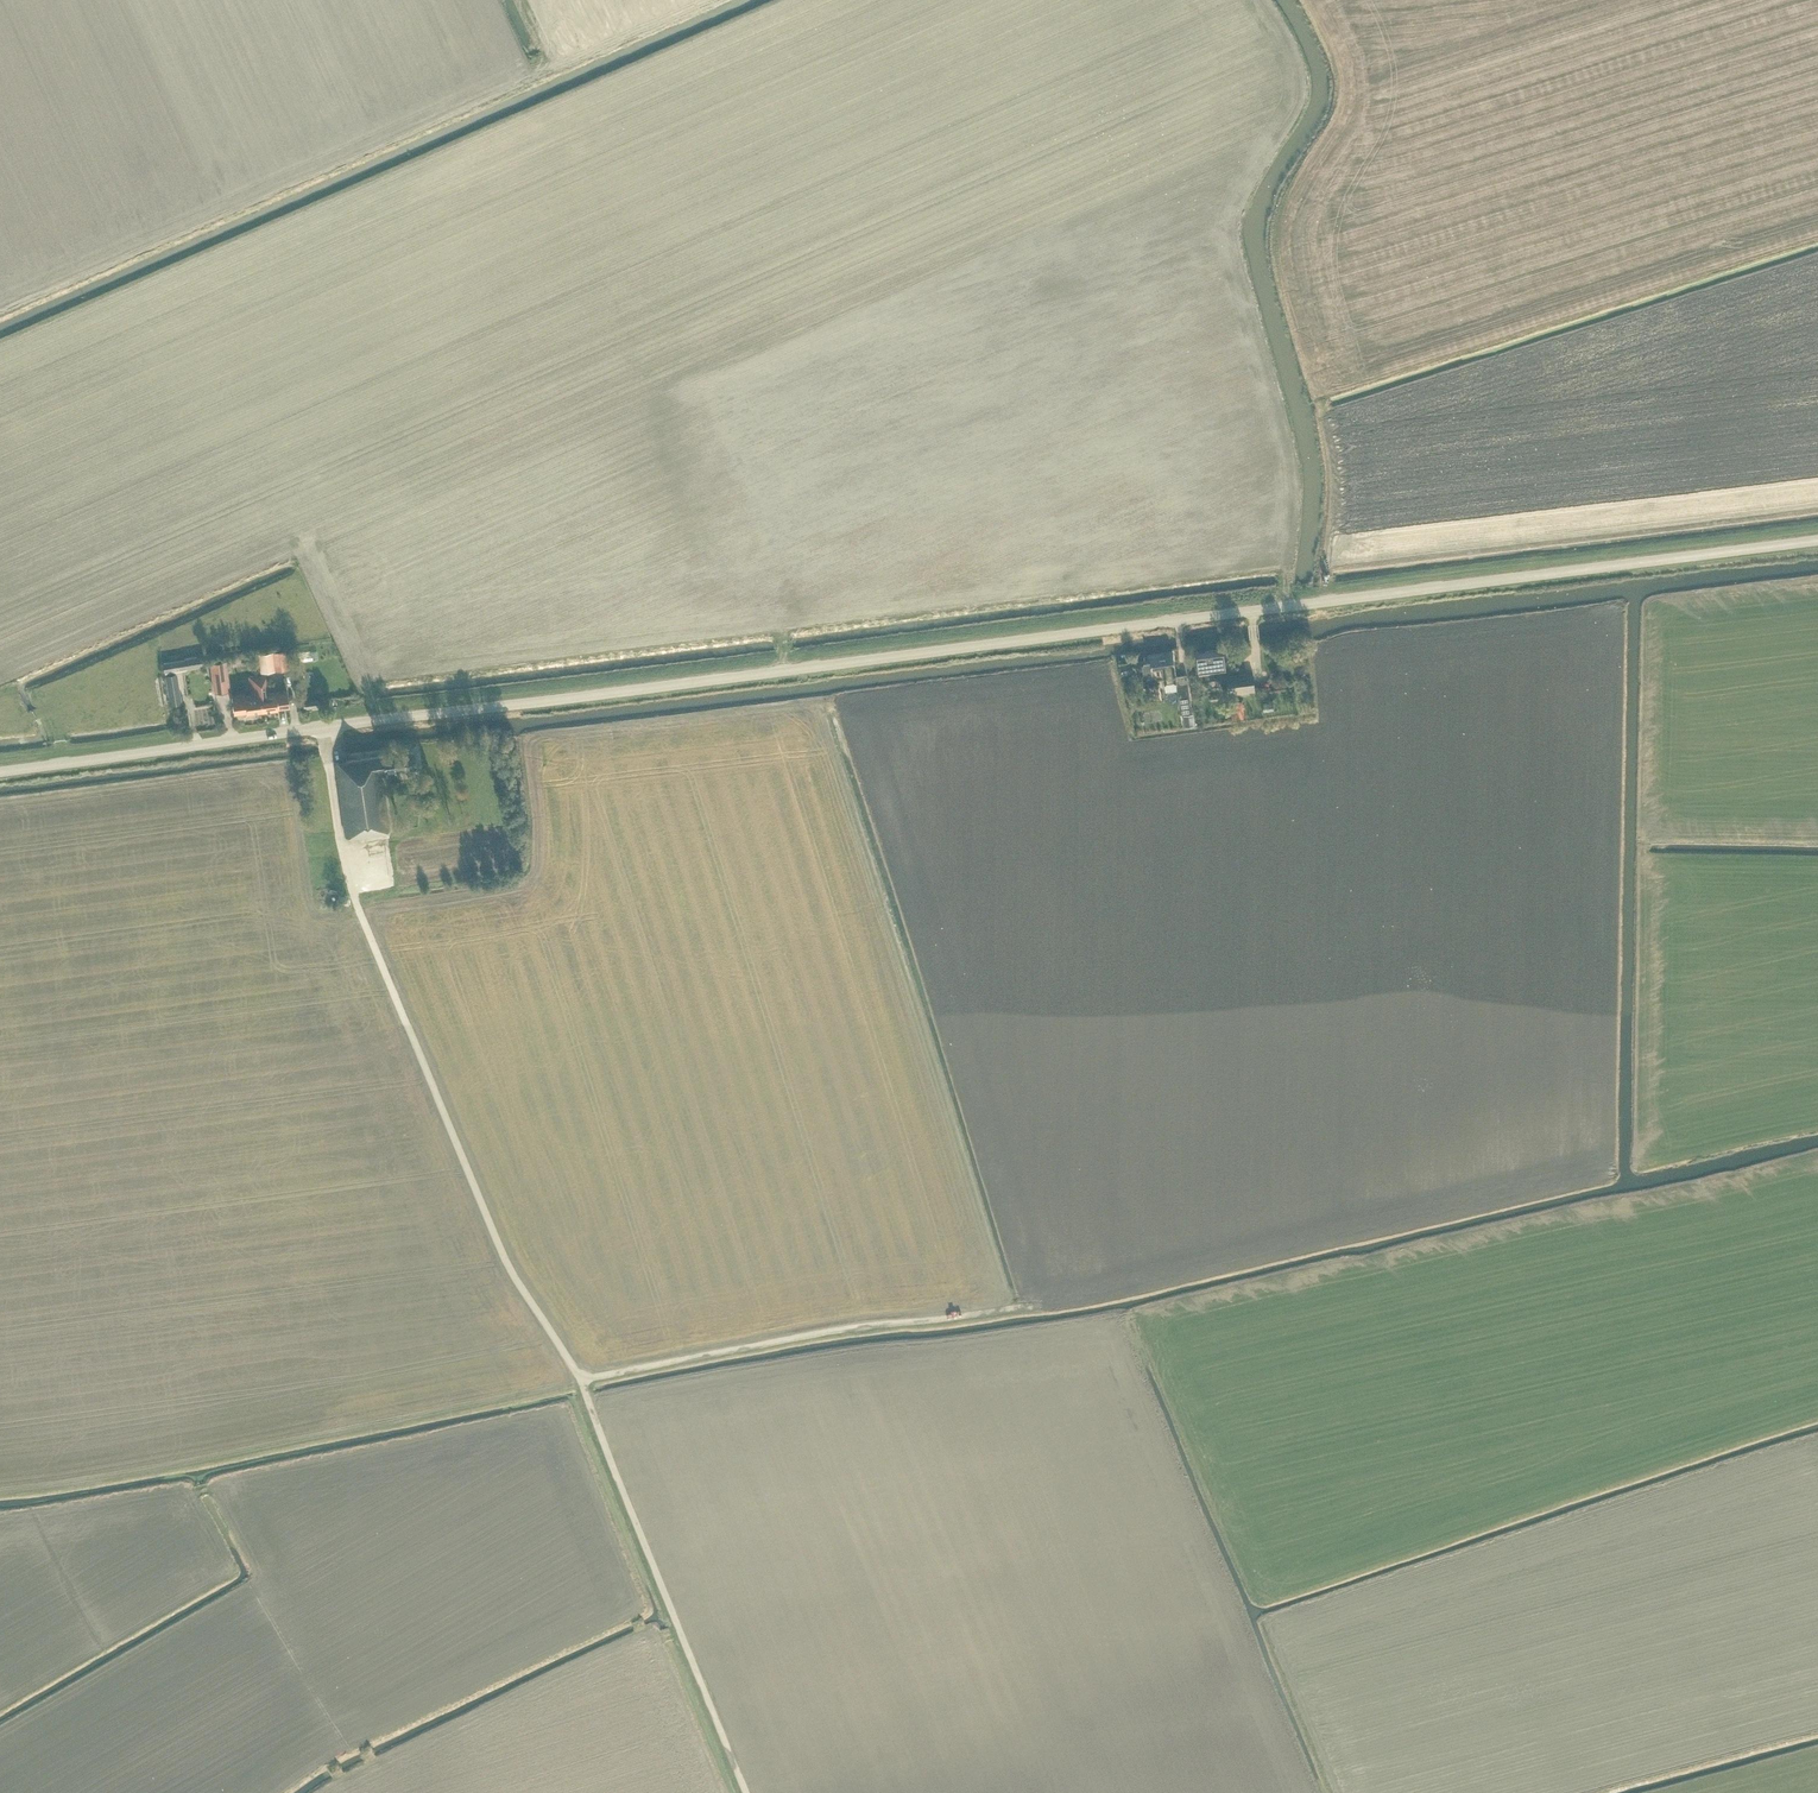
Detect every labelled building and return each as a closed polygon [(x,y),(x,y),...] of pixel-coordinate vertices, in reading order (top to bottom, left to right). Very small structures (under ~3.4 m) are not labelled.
[(1222,648),(1196,651),(1198,665),(1199,672),(1199,673),(1200,672),(1201,681),(1225,678),(1224,669),(1225,669),(1222,648)] [(274,669),(272,650),(258,652),(260,671),(274,669)] [(203,654),(163,661),(165,672),(205,665),(203,654)] [(1149,657),(1150,662),(1143,663),(1142,665),(1143,673),(1146,675),(1153,674),(1152,670),(1162,668),(1164,684),(1176,683),(1175,675),(1174,666),(1175,666),(1173,654),(1149,657)] [(230,690),(226,659),(209,662),(213,692),(230,690)] [(1121,665),(1123,675),(1134,673),(1132,663),(1121,665)] [(177,672),(165,674),(169,704),(182,702),(177,672)] [(1186,673),(1175,675),(1176,683),(1177,689),(1179,702),(1190,701),(1186,673)] [(265,674),(257,675),(262,710),(277,708),(277,707),(289,706),(287,690),(267,692),(265,674)] [(246,712),(262,710),(257,675),(249,676),(251,692),(253,692),(254,695),(244,696),(244,693),(231,695),(234,713),(246,711),(246,712)] [(317,698),(303,699),(304,703),(304,708),(318,707),(317,698)] [(1243,709),(1231,711),(1232,720),(1245,718),(1243,709)] [(1183,715),(1185,727),(1194,725),(1193,714),(1183,715)] [(345,836),(389,830),(381,775),(385,774),(384,770),(415,766),(413,751),(381,755),(335,762),(345,836)]
